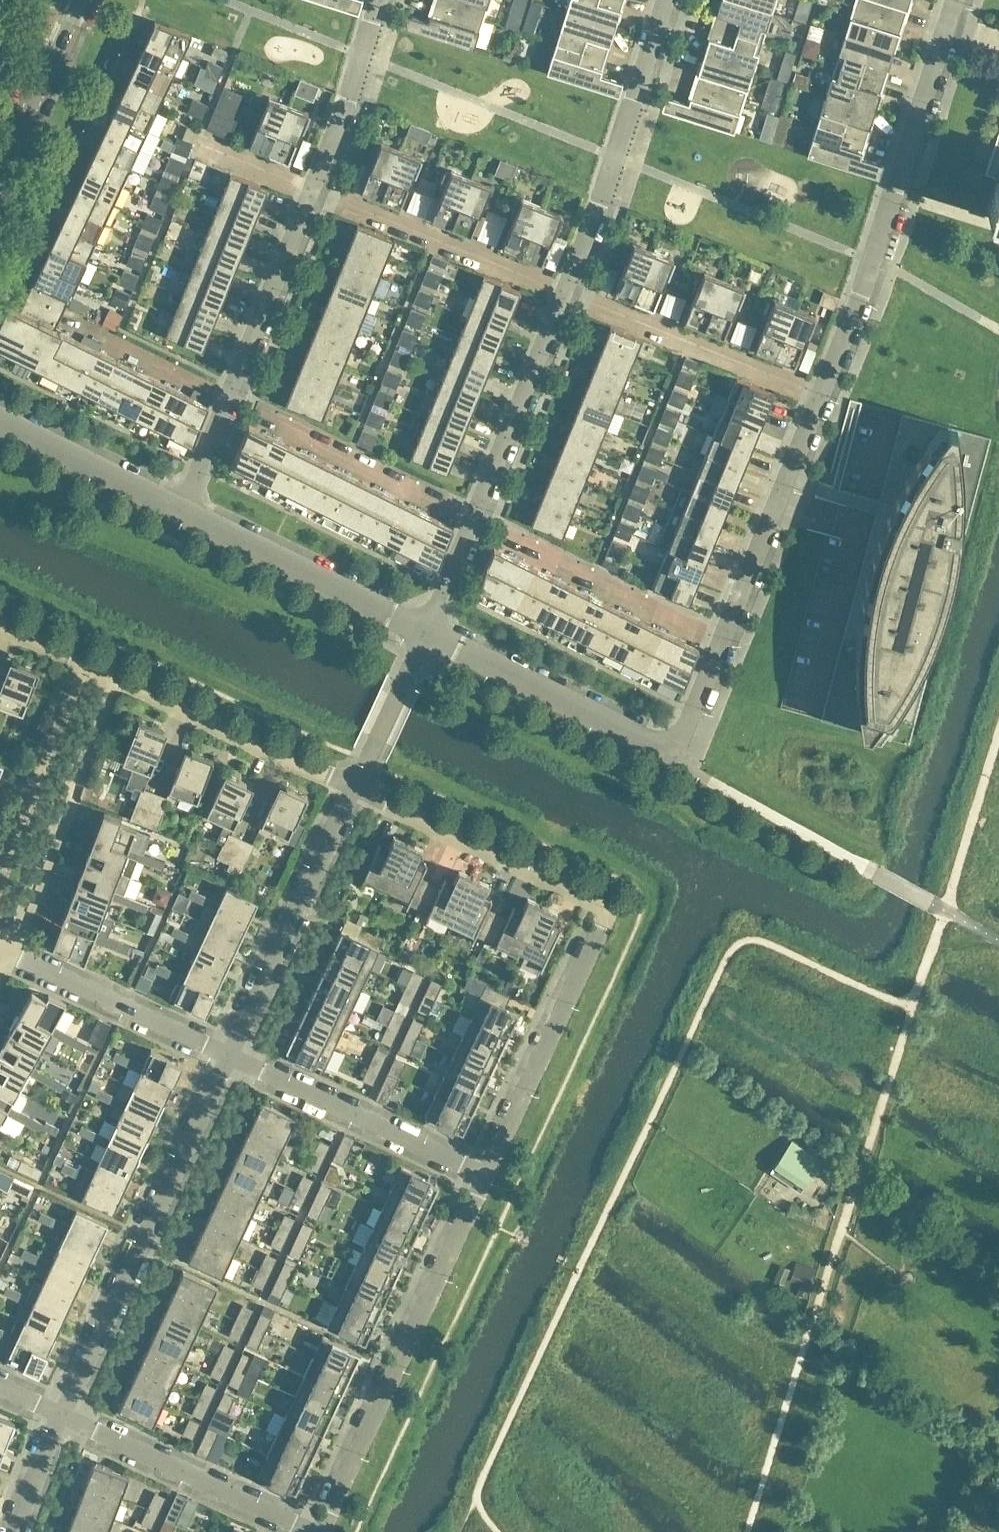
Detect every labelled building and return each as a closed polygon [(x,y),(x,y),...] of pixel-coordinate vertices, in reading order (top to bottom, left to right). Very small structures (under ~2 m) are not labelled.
[(358,13),(362,0),(315,0),(358,13)] [(489,0),(434,0),(433,4),(483,19),(489,0)] [(623,0),(569,0),(565,13),(614,28),(623,0)] [(771,12),(732,0),(721,0),(712,27),(762,42),(771,12)] [(775,0),(732,0),(771,12),(775,0)] [(910,0),(855,0),(853,6),(903,21),(910,0)] [(473,50),(483,19),(433,4),(428,21),(405,14),(401,27),(473,50)] [(894,51),(903,21),(853,6),(844,36),(894,51)] [(520,27),(524,15),(515,13),(511,24),(520,27)] [(605,58),(614,28),(565,13),(555,42),(605,58)] [(181,57),(191,36),(154,21),(145,40),(181,57)] [(485,48),(505,46),(503,26),(483,29),(485,48)] [(752,72),(762,42),(712,27),(703,56),(752,72)] [(903,40),(923,39),(922,28),(902,29),(903,40)] [(884,81),(894,51),(844,36),(835,65),(884,81)] [(805,38),(801,53),(814,57),(819,42),(805,38)] [(173,76),(181,57),(145,40),(137,59),(173,76)] [(600,75),(605,58),(555,42),(546,73),(618,96),(622,83),(600,75)] [(743,102),(752,72),(703,56),(693,86),(743,102)] [(164,94),(173,76),(137,59),(128,77),(164,94)] [(208,61),(205,68),(220,74),(223,67),(208,61)] [(875,111),(884,81),(835,65),(825,95),(875,111)] [(217,81),(220,74),(205,68),(202,75),(217,81)] [(787,83),(790,73),(779,70),(776,79),(787,83)] [(791,84),(803,88),(807,76),(795,72),(791,84)] [(155,113),(164,94),(128,77),(119,96),(155,113)] [(733,132),(743,102),(693,86),(688,103),(665,96),(661,109),(733,132)] [(222,92),(205,137),(228,146),(245,101),(222,92)] [(865,140),(875,111),(825,95),(816,125),(865,140)] [(147,131),(155,113),(119,96),(111,114),(147,131)] [(268,155),(288,105),(268,97),(267,100),(263,99),(257,116),(260,117),(248,147),(268,155)] [(192,99),(189,106),(204,112),(207,105),(192,99)] [(303,135),(310,117),(307,116),(308,113),(288,105),(268,155),(288,163),(300,133),(303,135)] [(202,119),(204,112),(189,106),(187,113),(202,119)] [(138,150),(147,131),(111,114),(102,133),(138,150)] [(771,144),(782,148),(792,118),(780,114),(771,144)] [(860,158),(865,140),(816,125),(806,155),(879,178),(883,165),(860,158)] [(985,174),(998,178),(998,174),(998,131),(985,174)] [(130,168),(138,150),(102,133),(93,151),(130,168)] [(177,137),(174,144),(189,150),(192,143),(177,137)] [(380,200),(400,150),(380,142),(379,145),(375,144),(369,161),(372,162),(360,192),(380,200)] [(186,157),(189,150),(174,144),(171,151),(186,157)] [(415,180),(422,163),(419,161),(420,158),(400,150),(380,200),(400,208),(412,178),(415,180)] [(121,187),(130,168),(93,151),(85,170),(121,187)] [(169,156),(167,163),(182,169),(184,162),(169,156)] [(368,164),(357,160),(354,169),(364,173),(368,164)] [(179,176),(182,169),(167,163),(164,170),(179,176)] [(112,205),(121,187),(85,170),(76,188),(112,205)] [(451,228),(471,178),(451,170),(450,174),(446,172),(439,189),(443,191),(431,220),(451,228)] [(259,209),(267,189),(230,174),(222,194),(259,209)] [(998,178),(987,212),(998,216),(998,174),(998,178)] [(162,175),(159,182),(174,188),(177,181),(162,175)] [(423,194),(429,179),(421,176),(415,190),(423,194)] [(486,208),(493,191),(489,189),(490,186),(471,178),(451,228),(470,236),(482,207),(486,208)] [(438,182),(429,179),(423,194),(432,197),(438,182)] [(171,195),(174,188),(159,182),(156,189),(171,195)] [(104,224),(112,205),(76,188),(67,207),(104,224)] [(424,222),(433,201),(413,193),(405,214),(424,222)] [(141,215),(145,202),(124,194),(119,207),(141,215)] [(154,194),(151,201),(166,207),(169,200),(154,194)] [(251,229),(259,209),(222,194),(214,214),(251,229)] [(521,256),(541,207),(521,199),(520,202),(516,200),(509,218),(513,219),(501,248),(521,256)] [(163,214),(166,207),(151,201),(148,208),(163,214)] [(95,242),(104,224),(67,207),(59,225),(95,242)] [(556,236),(563,219),(560,218),(561,215),(541,207),(521,256),(541,264),(553,235),(556,236)] [(494,222),(497,213),(487,209),(483,218),(494,222)] [(146,213),(144,220),(159,226),(161,219),(146,213)] [(508,218),(497,213),(494,222),(504,227),(508,218)] [(243,250),(251,229),(214,214),(206,235),(243,250)] [(156,233),(159,226),(144,220),(141,227),(156,233)] [(86,261),(95,242),(59,225),(50,244),(86,261)] [(387,258),(394,240),(357,225),(349,243),(387,258)] [(139,232),(136,239),(151,245),(154,238),(139,232)] [(235,270),(243,250),(206,235),(197,255),(235,270)] [(556,236),(553,244),(565,248),(568,241),(556,236)] [(148,252),(151,245),(136,239),(133,246),(148,252)] [(380,276),(387,258),(349,243),(342,261),(380,276)] [(78,279),(86,261),(50,244),(42,262),(78,279)] [(633,301),(653,252),(633,244),(632,247),(628,246),(622,263),(625,264),(613,293),(633,301)] [(131,251),(128,258),(143,264),(146,257),(131,251)] [(668,281),(675,264),(672,263),(673,260),(653,252),(633,301),(653,309),(665,280),(668,281)] [(226,290),(235,270),(197,255),(189,275),(226,290)] [(445,268),(447,261),(432,255),(430,262),(445,268)] [(141,271),(143,264),(128,258),(125,265),(141,271)] [(372,294),(380,276),(342,261),(335,279),(372,294)] [(69,298),(78,279),(42,262),(33,281),(69,298)] [(427,269),(424,276),(439,282),(442,275),(427,269)] [(123,270),(121,277),(136,283),(138,276),(123,270)] [(704,330),(724,280),(704,272),(703,275),(699,274),(692,291),(695,292),(684,322),(704,330)] [(218,310),(226,290),(189,275),(181,295),(218,310)] [(436,289),(439,282),(424,276),(421,283),(436,289)] [(512,311),(520,291),(483,276),(475,296),(512,311)] [(133,290),(136,283),(121,277),(118,284),(133,290)] [(365,312),(372,294),(335,279),(328,297),(365,312)] [(739,310),(746,293),(742,291),(743,288),(724,280),(704,330),(723,338),(735,308),(739,310)] [(54,330),(54,329),(69,298),(33,281),(33,282),(19,312),(54,330)] [(667,293),(676,296),(680,288),(671,284),(667,293)] [(680,288),(676,296),(685,300),(688,291),(680,288)] [(116,289),(113,296),(128,302),(131,295),(116,289)] [(419,289),(416,296),(431,302),(434,295),(419,289)] [(821,304),(835,310),(840,297),(826,291),(821,304)] [(125,309),(128,302),(113,296),(108,294),(105,300),(110,303),(125,309)] [(210,330),(218,310),(181,295),(173,315),(210,330)] [(428,309),(431,302),(416,296),(413,303),(428,309)] [(504,331),(512,311),(475,296),(467,316),(504,331)] [(358,330),(365,312),(328,297),(321,315),(358,330)] [(72,298),(68,307),(84,315),(89,305),(72,298)] [(774,358),(794,309),(774,301),(773,304),(769,302),(763,319),(766,321),(754,350),(774,358)] [(19,312),(6,306),(0,319),(0,326),(48,350),(57,331),(54,329),(54,330),(19,312)] [(411,309),(408,316),(423,322),(426,315),(411,309)] [(809,338),(816,321),(813,320),(814,317),(794,309),(774,358),(794,366),(806,337),(809,338)] [(738,321),(747,324),(750,316),(741,312),(738,321)] [(117,333),(123,321),(110,314),(103,326),(117,333)] [(202,351),(210,330),(173,315),(165,336),(202,351)] [(351,348),(358,330),(321,315),(313,333),(351,348)] [(420,329),(423,322),(408,316),(405,323),(420,329)] [(496,352),(504,331),(467,316),(459,337),(496,352)] [(750,316),(747,324),(756,328),(759,319),(750,316)] [(749,352),(755,330),(734,325),(729,347),(749,352)] [(0,326),(0,349),(39,368),(48,350),(0,326)] [(634,358),(642,340),(610,327),(602,345),(634,358)] [(402,329),(400,336),(415,342),(418,335),(402,329)] [(61,380),(80,342),(57,331),(48,350),(39,368),(61,380)] [(344,365),(351,348),(313,333),(306,350),(344,365)] [(412,349),(415,342),(400,336),(397,343),(412,349)] [(488,372),(496,352),(459,337),(450,357),(488,372)] [(809,340),(806,347),(815,351),(818,344),(809,340)] [(80,389),(98,351),(80,342),(61,380),(80,389)] [(627,376),(634,358),(602,345),(595,363),(627,376)] [(394,349),(392,356),(407,362),(409,355),(394,349)] [(336,383),(344,365),(306,350),(299,368),(336,383)] [(98,398),(116,360),(98,351),(80,389),(98,398)] [(404,369),(407,362),(392,356),(389,363),(404,369)] [(480,392),(488,372),(450,357),(442,377),(480,392)] [(697,370),(700,363),(685,357),(682,364),(697,370)] [(116,407),(135,369),(116,360),(98,398),(116,407)] [(620,394),(627,376),(595,363),(588,381),(620,394)] [(329,401),(336,383),(299,368),(292,386),(329,401)] [(424,390),(429,377),(407,368),(401,381),(424,390)] [(134,416),(153,378),(135,369),(116,407),(134,416)] [(386,369),(384,376),(399,382),(401,375),(386,369)] [(680,370),(677,377),(692,383),(695,376),(680,370)] [(396,389),(399,382),(384,376),(381,383),(396,389)] [(471,412),(480,392),(442,377),(434,397),(471,412)] [(690,390),(692,383),(677,377),(674,384),(690,390)] [(765,412),(773,392),(736,377),(728,397),(765,412)] [(153,425),(171,387),(153,378),(134,416),(153,425)] [(613,412),(620,394),(588,381),(581,399),(613,412)] [(322,420),(329,401),(292,386),(284,405),(322,420)] [(171,434),(190,396),(171,387),(153,425),(171,434)] [(378,389),(375,396),(391,402),(393,395),(378,389)] [(673,389),(670,396),(685,402),(688,395),(673,389)] [(192,445),(208,406),(190,396),(171,434),(192,445)] [(388,409),(391,402),(375,396),(373,403),(388,409)] [(682,409),(685,402),(670,396),(667,403),(682,409)] [(463,432),(471,412),(434,397),(426,417),(463,432)] [(758,431),(765,412),(728,397),(721,416),(758,431)] [(606,429),(613,412),(581,399),(574,417),(606,429)] [(665,407),(662,414),(677,421),(680,414),(665,407)] [(370,409),(367,416),(382,422),(385,415),(370,409)] [(674,428),(677,421),(662,414),(659,421),(674,428)] [(908,743),(958,559),(990,437),(904,414),(822,720),(908,743)] [(380,429),(382,422),(367,416),(365,423),(380,429)] [(750,450),(758,431),(721,416),(713,435),(750,450)] [(455,452),(463,432),(426,417),(418,437),(455,452)] [(598,447),(606,429),(574,417),(566,434),(598,447)] [(251,474),(270,436),(248,425),(232,465),(251,474)] [(657,426),(654,434),(669,440),(672,433),(657,426)] [(371,449),(377,435),(362,429),(356,443),(371,449)] [(591,465),(598,447),(566,434),(559,452),(591,465)] [(667,447),(669,440),(654,434),(652,441),(667,447)] [(742,469),(750,450),(713,435),(705,454),(742,469)] [(269,483),(288,445),(270,436),(251,474),(269,483)] [(447,473),(455,452),(418,437),(410,458),(447,473)] [(287,492),(307,454),(288,445),(269,483),(287,492)] [(650,445),(647,452),(662,458),(665,451),(650,445)] [(584,483),(591,465),(559,452),(552,470),(584,483)] [(659,465),(662,458),(647,452),(644,459),(659,465)] [(306,501),(325,464),(307,454),(287,492),(306,501)] [(735,488),(742,469),(705,454),(698,473),(735,488)] [(324,510),(343,473),(325,464),(306,501),(324,510)] [(642,464),(639,471),(654,477),(657,470),(642,464)] [(577,501),(584,483),(552,470),(545,488),(577,501)] [(651,484),(654,477),(639,471),(636,478),(651,484)] [(342,519),(362,482),(343,473),(324,510),(342,519)] [(727,507),(735,488),(698,473),(690,492),(727,507)] [(361,528),(380,491),(362,482),(342,519),(361,528)] [(647,496),(652,499),(655,492),(649,489),(634,483),(632,490),(647,496)] [(570,519),(577,501),(545,488),(538,506),(570,519)] [(727,507),(690,492),(681,488),(673,507),(720,526),(727,507)] [(644,503),(647,496),(632,490),(629,497),(644,503)] [(379,537),(398,500),(380,491),(361,528),(379,537)] [(397,546),(416,509),(398,500),(379,537),(397,546)] [(627,502),(624,509),(639,515),(642,508),(627,502)] [(562,537),(570,519),(538,506),(530,524),(562,537)] [(712,545),(720,526),(673,507),(665,526),(712,545)] [(415,555),(435,518),(416,509),(397,546),(415,555)] [(636,522),(639,515),(624,509),(621,516),(636,522)] [(437,566),(453,527),(435,518),(415,555),(437,566)] [(619,521),(616,528),(631,534),(634,527),(619,521)] [(704,564),(712,545),(665,526),(658,545),(667,549),(704,564)] [(629,541),(631,534),(616,528),(614,535),(629,541)] [(612,540),(609,547),(624,553),(627,546),(612,540)] [(497,596),(515,558),(493,547),(477,586),(497,596)] [(621,560),(624,553),(609,547),(606,554),(621,560)] [(697,583),(704,564),(667,549),(659,568),(697,583)] [(515,605),(534,567),(515,558),(497,596),(515,605)] [(619,566),(605,558),(601,565),(616,572),(619,566)] [(533,614),(552,576),(534,567),(515,605),(533,614)] [(689,602),(697,583),(659,568),(652,587),(689,602)] [(551,623),(570,585),(552,576),(533,614),(551,623)] [(570,632),(588,594),(570,585),(551,623),(570,632)] [(588,641),(607,603),(588,594),(570,632),(588,641)] [(606,650),(625,612),(607,603),(588,641),(606,650)] [(625,659),(643,621),(625,612),(606,650),(625,659)] [(643,668),(662,630),(643,621),(625,659),(643,668)] [(661,677),(680,640),(662,630),(643,668),(661,677)] [(682,688),(698,649),(680,640),(661,677),(682,688)] [(39,671),(10,661),(0,687),(0,706),(22,714),(39,671)] [(130,819),(143,824),(154,795),(144,791),(160,747),(159,747),(158,749),(153,747),(160,728),(138,720),(122,763),(137,769),(136,770),(133,769),(126,788),(133,790),(134,787),(141,789),(130,819)] [(165,799),(154,795),(143,824),(157,829),(167,802),(175,805),(178,795),(197,802),(213,759),(185,748),(165,799)] [(230,836),(245,803),(253,787),(225,774),(206,815),(225,824),(216,841),(223,844),(217,857),(229,863),(240,841),(230,836)] [(295,822),(307,796),(280,784),(261,825),(287,837),(285,841),(296,846),(305,826),(295,822)] [(127,852),(129,848),(136,830),(119,823),(121,819),(104,812),(94,839),(127,852)] [(386,890),(408,843),(393,836),(388,848),(379,844),(360,885),(361,886),(364,880),(386,890)] [(147,855),(129,848),(127,852),(94,839),(85,860),(119,873),(120,872),(131,877),(138,860),(144,862),(147,855)] [(240,875),(253,847),(240,841),(229,863),(227,869),(240,875)] [(431,881),(421,877),(426,865),(417,861),(423,850),(408,843),(386,890),(408,900),(406,907),(407,907),(408,904),(418,909),(431,881)] [(165,862),(147,855),(144,862),(162,869),(165,862)] [(120,872),(119,873),(85,860),(77,881),(111,894),(112,891),(124,895),(131,877),(120,872)] [(451,925),(473,878),(459,871),(453,882),(445,878),(441,886),(431,881),(418,909),(428,914),(425,920),(426,921),(429,915),(451,925)] [(472,942),(475,936),(485,940),(498,913),(488,908),(492,900),(483,896),(488,885),(473,878),(451,925),(474,935),(471,941),(472,942)] [(128,905),(130,897),(124,895),(112,891),(111,894),(77,881),(69,903),(103,916),(110,898),(128,905)] [(249,921),(258,902),(226,887),(219,903),(205,897),(202,904),(215,910),(217,906),(249,921)] [(188,897),(202,904),(205,897),(191,890),(188,897)] [(163,911),(171,900),(158,892),(151,903),(163,911)] [(149,904),(130,897),(128,905),(146,912),(149,904)] [(520,952),(542,906),(527,899),(522,910),(514,906),(508,917),(498,913),(485,940),(495,945),(494,948),(495,948),(498,942),(520,952)] [(96,933),(103,916),(69,903),(61,924),(95,937),(96,933)] [(240,940),(249,921),(217,906),(215,910),(208,925),(240,940)] [(541,970),(560,928),(552,924),(557,912),(542,906),(520,952),(543,963),(540,969),(541,970)] [(111,947),(114,940),(96,933),(95,937),(61,924),(53,946),(68,952),(66,956),(84,964),(93,940),(111,947)] [(232,958),(240,940),(208,925),(201,940),(188,934),(184,941),(198,947),(200,944),(232,958)] [(379,949),(384,938),(359,926),(354,937),(379,949)] [(170,934),(184,941),(188,934),(174,927),(170,934)] [(379,949),(354,937),(341,931),(331,951),(369,969),(379,949)] [(132,947),(114,940),(111,947),(129,954),(132,947)] [(223,977),(232,958),(200,944),(198,947),(191,962),(223,977)] [(360,989),(369,969),(331,951),(322,971),(360,989)] [(214,995),(223,977),(191,962),(184,977),(170,971),(167,978),(177,982),(181,984),(183,981),(214,995)] [(170,971),(156,964),(154,968),(148,965),(143,976),(152,980),(156,972),(167,978),(170,971)] [(351,1008),(360,989),(322,971),(313,991),(351,1008)] [(412,972),(405,986),(416,991),(423,977),(412,972)] [(430,980),(423,995),(435,1000),(441,985),(430,980)] [(214,995),(183,981),(181,984),(177,982),(170,998),(205,1014),(214,995)] [(510,997),(502,993),(485,985),(480,996),(505,1008),(510,997)] [(409,1006),(416,991),(405,986),(398,1001),(409,1006)] [(54,1026),(66,1003),(48,995),(46,999),(31,991),(20,1012),(52,1029),(54,1026)] [(342,1028),(351,1008),(313,991),(304,1011),(342,1028)] [(428,1014),(435,1000),(423,995),(417,1009),(428,1014)] [(518,1014),(505,1008),(480,996),(471,1016),(509,1034),(518,1014)] [(333,1048),(342,1028),(304,1011),(295,1030),(333,1048)] [(394,1011),(387,1025),(398,1030),(405,1016),(394,1011)] [(70,1035),(54,1026),(52,1029),(20,1012),(9,1032),(41,1049),(50,1033),(67,1042),(70,1035)] [(499,1054),(509,1034),(471,1016),(462,1036),(499,1054)] [(100,1047),(110,1024),(98,1018),(88,1041),(100,1047)] [(412,1019),(405,1034),(416,1039),(423,1024),(412,1019)] [(391,1045),(398,1030),(387,1025),(380,1040),(391,1045)] [(323,1068),(333,1048),(295,1030),(285,1050),(323,1068)] [(41,1049),(9,1032),(0,1048),(0,1053),(30,1069),(32,1066),(41,1049)] [(410,1054),(416,1039),(405,1034),(399,1048),(410,1054)] [(87,1045),(70,1035),(67,1042),(84,1052),(87,1045)] [(490,1073),(499,1054),(462,1036),(452,1056),(490,1073)] [(173,1083),(182,1064),(151,1049),(143,1065),(129,1059),(126,1066),(140,1072),(142,1069),(173,1083)] [(375,1050),(369,1064),(380,1070),(387,1055),(375,1050)] [(112,1059),(126,1066),(129,1059),(115,1052),(112,1059)] [(32,1066),(30,1069),(0,1053),(0,1079),(19,1089),(28,1073),(45,1082),(48,1075),(32,1066)] [(481,1093),(490,1073),(452,1056),(443,1075),(481,1093)] [(394,1058),(387,1073),(398,1078),(405,1064),(394,1058)] [(373,1084),(380,1070),(369,1064),(362,1079),(373,1084)] [(165,1102),(173,1083),(142,1069),(140,1072),(133,1087),(165,1102)] [(386,1105),(398,1078),(387,1073),(375,1100),(386,1105)] [(65,1085),(48,1075),(45,1082),(62,1091),(64,1088),(65,1085)] [(472,1113),(481,1093),(443,1075),(434,1095),(472,1113)] [(19,1089),(0,1079),(0,1105),(8,1109),(9,1106),(19,1089)] [(91,1080),(87,1088),(97,1093),(98,1089),(100,1084),(91,1080)] [(156,1120),(165,1102),(133,1087),(126,1102),(112,1096),(109,1103),(123,1109),(124,1106),(156,1120)] [(62,1091),(59,1096),(72,1103),(77,1095),(64,1088),(62,1091)] [(95,1096),(109,1103),(112,1096),(98,1089),(97,1093),(95,1096)] [(463,1133),(472,1113),(434,1095),(425,1115),(463,1133)] [(286,1138),(296,1118),(261,1102),(252,1122),(286,1138)] [(9,1106),(8,1109),(0,1105),(0,1123),(6,1113),(23,1122),(26,1115),(9,1106)] [(147,1139),(156,1120),(124,1106),(123,1109),(116,1124),(147,1139)] [(43,1124),(26,1115),(23,1122),(40,1131),(43,1124)] [(60,1129),(46,1121),(43,1128),(56,1136),(60,1129)] [(277,1158),(286,1138),(252,1122),(243,1142),(277,1158)] [(139,1157),(147,1139),(116,1124),(109,1139),(95,1133),(92,1140),(106,1146),(107,1143),(139,1157)] [(330,1139),(334,1131),(322,1125),(318,1133),(330,1139)] [(78,1133),(92,1140),(95,1133),(81,1126),(78,1133)] [(343,1165),(355,1138),(344,1133),(332,1160),(343,1165)] [(822,1160),(791,1139),(770,1171),(801,1192),(822,1160)] [(324,1158),(330,1145),(319,1140),(313,1153),(324,1158)] [(268,1178),(277,1158),(243,1142),(233,1162),(268,1178)] [(130,1176),(139,1157),(107,1143),(106,1146),(99,1161),(130,1176)] [(318,1171),(324,1158),(313,1153),(307,1166),(318,1171)] [(57,1154),(53,1162),(62,1167),(64,1163),(66,1159),(57,1154)] [(336,1180),(343,1165),(332,1160),(325,1174),(336,1180)] [(41,1170),(21,1161),(18,1169),(38,1178),(41,1170)] [(122,1194),(130,1176),(99,1161),(94,1171),(80,1164),(78,1169),(74,1177),(88,1183),(90,1180),(122,1194)] [(259,1197),(268,1178),(233,1162),(224,1181),(259,1197)] [(74,1177),(78,1169),(64,1163),(62,1167),(60,1170),(74,1177)] [(429,1205),(439,1185),(401,1167),(391,1187),(429,1205)] [(306,1196),(313,1181),(302,1176),(295,1190),(306,1196)] [(33,1189),(13,1180),(9,1188),(29,1197),(33,1189)] [(90,1180),(88,1183),(81,1199),(113,1214),(122,1194),(90,1180)] [(250,1217),(259,1197),(224,1181),(215,1201),(250,1217)] [(320,1184),(313,1199),(325,1204),(331,1189),(320,1184)] [(420,1224),(429,1205),(391,1187),(382,1207),(420,1224)] [(299,1210),(306,1196),(295,1190),(288,1205),(299,1210)] [(318,1219),(325,1204),(313,1199),(307,1213),(318,1219)] [(241,1237),(250,1217),(215,1201),(206,1221),(241,1237)] [(272,1224),(277,1211),(262,1205),(257,1217),(272,1224)] [(411,1244),(420,1224),(382,1207),(373,1227),(411,1244)] [(99,1244),(108,1224),(76,1210),(69,1225),(55,1219),(52,1226),(65,1232),(67,1229),(99,1244)] [(38,1219),(52,1226),(55,1219),(41,1212),(38,1219)] [(288,1235),(295,1220),(284,1215),(277,1229),(288,1235)] [(231,1256),(241,1237),(206,1221),(197,1240),(231,1256)] [(302,1223),(295,1238),(306,1243),(313,1229),(302,1223)] [(402,1264),(411,1244),(373,1227),(364,1246),(402,1264)] [(90,1262),(99,1244),(67,1229),(65,1232),(58,1247),(90,1262)] [(281,1249),(288,1235),(277,1229),(270,1244),(281,1249)] [(300,1258),(306,1243),(295,1238),(288,1253),(300,1258)] [(222,1277),(231,1256),(197,1240),(187,1261),(222,1277)] [(393,1284),(402,1264),(364,1246),(355,1266),(393,1284)] [(82,1281),(90,1262),(58,1247),(51,1262),(38,1256),(34,1263),(48,1269),(50,1266),(82,1281)] [(20,1256),(34,1263),(38,1256),(24,1249),(20,1256)] [(270,1274),(277,1259),(265,1254),(259,1269),(270,1274)] [(284,1263),(277,1277),(288,1282),(295,1268),(284,1263)] [(73,1299),(82,1281),(50,1266),(48,1269),(41,1284),(73,1299)] [(383,1303),(393,1284),(355,1266),(346,1286),(383,1303)] [(793,1268),(791,1285),(812,1287),(814,1271),(793,1268)] [(270,1274),(259,1269),(252,1283),(263,1288),(270,1274)] [(208,1307),(217,1287),(183,1271),(173,1291),(208,1307)] [(281,1297),(288,1282),(277,1277),(270,1292),(281,1297)] [(5,1290),(6,1286),(8,1283),(0,1279),(0,1288),(5,1290)] [(64,1318),(73,1299),(41,1284),(41,1285),(34,1282),(28,1296),(20,1293),(17,1300),(31,1306),(33,1303),(64,1318)] [(17,1300),(20,1293),(6,1286),(5,1290),(3,1293),(17,1300)] [(374,1323),(383,1303),(346,1286),(336,1305),(374,1323)] [(199,1327),(208,1307),(173,1291),(164,1311),(199,1327)] [(56,1336),(64,1318),(33,1303),(31,1306),(24,1321),(56,1336)] [(246,1325),(253,1311),(242,1305),(235,1320),(246,1325)] [(365,1343),(374,1323),(336,1305),(327,1326),(365,1343)] [(190,1347),(199,1327),(164,1311),(155,1330),(190,1347)] [(260,1314),(253,1328),(264,1334),(271,1319),(260,1314)] [(24,1321),(17,1318),(10,1333),(3,1330),(0,1337),(14,1343),(15,1340),(47,1355),(56,1336),(24,1321)] [(239,1340),(246,1325),(235,1320),(228,1335),(239,1340)] [(257,1348),(264,1334),(253,1328),(246,1343),(257,1348)] [(180,1366),(190,1347),(155,1330),(146,1350),(180,1366)] [(351,1374),(360,1353),(322,1336),(313,1356),(351,1374)] [(47,1355),(15,1340),(14,1343),(7,1359),(19,1365),(38,1374),(47,1355)] [(228,1364),(234,1350),(223,1345),(216,1359),(228,1364)] [(171,1386),(180,1366),(146,1350),(136,1370),(171,1386)] [(241,1353),(235,1368),(246,1373),(253,1358),(241,1353)] [(341,1393),(351,1374),(313,1356),(304,1376),(341,1393)] [(7,1359),(4,1365),(16,1370),(19,1365),(7,1359)] [(228,1364),(216,1359),(210,1374),(221,1379),(228,1364)] [(239,1388),(246,1373),(235,1368),(228,1382),(239,1388)] [(162,1406),(171,1386),(136,1370),(127,1390),(162,1406)] [(332,1413),(341,1393),(304,1376),(294,1395),(332,1413)] [(209,1404),(216,1389),(205,1384),(198,1398),(209,1404)] [(153,1426),(162,1406),(127,1390),(118,1410),(153,1426)] [(223,1392),(216,1407),(228,1412),(234,1398),(223,1392)] [(323,1433),(332,1413),(294,1395),(285,1415),(323,1433)] [(203,1418),(209,1404),(198,1398),(191,1413),(203,1418)] [(221,1427),(228,1412),(216,1407),(210,1421),(221,1427)] [(314,1452),(323,1433),(285,1415),(276,1435),(314,1452)] [(15,1423),(0,1418),(0,1444),(6,1446),(15,1423)] [(193,1438),(200,1423),(189,1418),(182,1433),(193,1438)] [(206,1458),(218,1432),(207,1427),(195,1453),(206,1458)] [(305,1472),(314,1452),(276,1435),(267,1455),(305,1472)] [(295,1492),(305,1472),(267,1455),(257,1475),(295,1492)] [(121,1498),(129,1477),(93,1464),(85,1485),(121,1498)] [(113,1519),(121,1498),(85,1485),(77,1505),(113,1519)] [(177,1492),(164,1519),(175,1524),(188,1497),(177,1492)] [(158,1513),(165,1498),(154,1493),(147,1508),(158,1513)] [(113,1519),(77,1505),(69,1525),(87,1531),(108,1531),(113,1519)] [(152,1527),(158,1513),(147,1508),(141,1522),(152,1527)] [(175,1524),(164,1519),(158,1531),(172,1531),(175,1524)]
